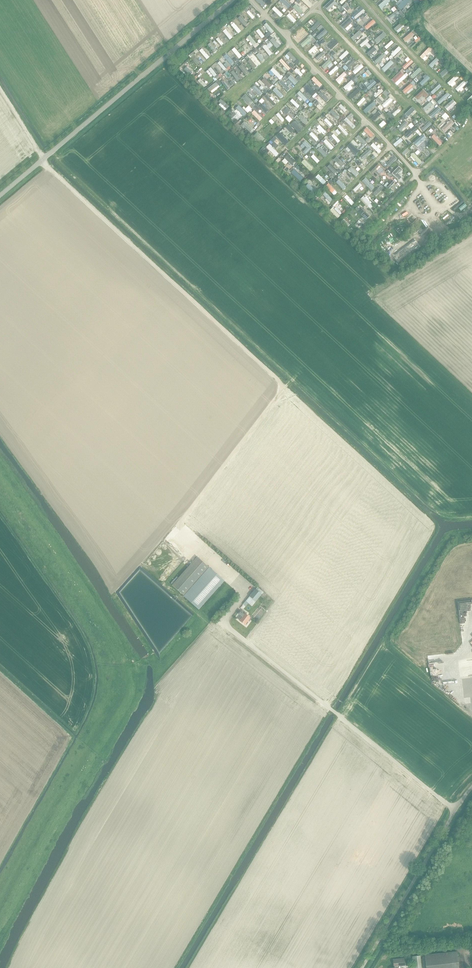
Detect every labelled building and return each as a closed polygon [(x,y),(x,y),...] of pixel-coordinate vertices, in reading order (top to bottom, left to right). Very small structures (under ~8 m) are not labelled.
[(310,8),(312,6),(308,1),(308,0),(304,0),(303,1),(310,8)] [(334,1),(333,0),(331,0),(323,7),(325,10),(334,1)] [(390,2),(388,0),(385,0),(378,6),(381,9),(390,2)] [(350,11),(356,5),(354,3),(348,9),(350,11)] [(258,13),(251,5),(248,7),(252,11),(251,12),(252,14),(253,13),(255,15),(258,13)] [(273,10),(280,17),(282,15),(276,8),(273,10)] [(299,8),(289,16),(293,20),(303,12),(299,8)] [(362,9),(355,16),(352,18),(355,20),(364,12),(364,11),(362,10),(362,9)] [(345,23),(350,19),(347,14),(341,18),(345,23)] [(238,18),(245,26),(247,24),(241,16),(238,18)] [(364,25),(370,19),(368,16),(362,22),(364,25)] [(365,24),(369,28),(377,20),(374,16),(365,24)] [(313,31),(321,24),(318,21),(310,29),(313,31)] [(402,22),(393,29),(396,32),(396,31),(398,33),(401,30),(401,29),(404,27),(403,25),(404,24),(402,22)] [(231,26),(238,33),(240,31),(234,23),(231,26)] [(263,25),(269,32),(272,30),(266,23),(263,25)] [(350,35),(359,27),(357,25),(348,33),(350,35)] [(223,31),(230,40),(232,37),(226,29),(223,31)] [(256,31),(261,39),(264,36),(259,29),(256,31)] [(319,39),(327,32),(325,29),(317,36),(319,39)] [(354,41),(362,34),(359,31),(351,38),(354,41)] [(411,32),(403,39),(405,42),(406,42),(407,43),(410,41),(410,40),(413,37),(412,37),(414,35),(413,35),(415,33),(413,31),(411,32)] [(377,44),(387,35),(384,32),(374,41),(377,44)] [(308,37),(300,45),(303,48),(307,44),(308,45),(311,42),(310,41),(311,40),(308,37)] [(270,40),(277,49),(280,46),(273,38),(270,40)] [(422,38),(411,48),(414,51),(416,52),(419,49),(417,47),(425,40),(422,38)] [(325,47),(332,41),(330,39),(323,45),(325,47)] [(240,44),(246,52),(249,50),(243,41),(240,44)] [(386,49),(393,43),(391,41),(384,47),(386,49)] [(216,50),(210,44),(207,45),(213,52),(216,50)] [(332,54),(341,46),(339,44),(330,52),(332,54)] [(376,44),(369,52),(373,55),(378,49),(377,48),(378,46),(376,44)] [(315,46),(308,52),(310,54),(317,48),(315,46)] [(429,47),(420,57),(422,59),(423,59),(424,60),(426,58),(425,56),(427,54),(428,55),(430,54),(428,53),(432,49),(429,47)] [(394,56),(401,50),(399,48),(392,54),(394,56)] [(207,56),(203,51),(201,49),(199,51),(201,53),(200,53),(205,58),(207,56)] [(263,59),(266,57),(260,50),(257,53),(263,59)] [(286,54),(293,62),(296,59),(289,52),(286,54)] [(323,52),(315,58),(317,61),(325,54),(323,52)] [(339,62),(346,55),(344,53),(336,60),(339,62)] [(224,57),(230,64),(233,61),(227,55),(224,57)] [(255,65),(259,63),(253,55),(250,58),(255,65)] [(401,63),(408,57),(406,55),(403,58),(402,57),(401,58),(400,58),(398,60),(401,63)] [(246,60),(252,67),(255,65),(249,57),(246,60)] [(392,57),(383,66),(387,70),(396,61),(392,57)] [(436,58),(429,65),(431,68),(435,64),(436,66),(438,63),(437,62),(439,61),(436,58)] [(290,68),(281,59),(279,61),(288,71),(289,72),(292,69),(290,68)] [(348,68),(356,62),(353,59),(351,61),(350,60),(349,61),(350,62),(346,65),(348,68)] [(329,60),(322,66),(324,68),(331,62),(329,60)] [(217,63),(224,71),(226,69),(220,61),(217,63)] [(407,72),(415,64),(413,62),(405,69),(407,72)] [(353,76),(363,68),(360,65),(351,74),(353,76)] [(336,66),(328,73),(330,76),(338,68),(336,66)] [(184,69),(190,75),(193,73),(186,67),(184,69)] [(442,76),(449,70),(447,67),(439,74),(442,76)] [(209,70),(217,79),(219,77),(218,76),(217,74),(212,68),(209,70)] [(280,75),(272,68),(270,70),(274,74),(273,75),(275,77),(276,76),(277,77),(280,75)] [(294,70),(300,77),(303,75),(296,68),(294,70)] [(231,72),(237,81),(239,79),(233,71),(231,72)] [(344,73),(336,80),(339,84),(343,81),(342,81),(344,79),(343,78),(346,75),(344,73)] [(372,82),(369,78),(367,80),(362,73),(360,75),(368,85),(372,82)] [(450,86),(458,78),(456,75),(447,83),(450,86)] [(288,78),(294,84),(296,82),(290,76),(288,78)] [(358,78),(365,87),(367,85),(360,76),(358,78)] [(402,76),(394,82),(397,85),(400,82),(401,84),(405,81),(403,80),(404,79),(402,76)] [(422,85),(429,79),(427,77),(420,83),(422,85)] [(261,81),(269,88),(271,86),(264,78),(261,81)] [(465,79),(455,89),(458,92),(468,82),(465,79)] [(279,82),(288,91),(290,89),(288,88),(289,87),(288,86),(289,85),(285,82),(284,83),(281,80),(279,82)] [(351,81),(343,88),(345,91),(354,83),(351,81)] [(210,92),(218,85),(216,82),(207,89),(210,92)] [(405,94),(413,87),(410,84),(402,91),(405,94)] [(433,95),(441,87),(439,84),(430,92),(433,95)] [(304,89),(312,97),(316,93),(308,85),(304,89)] [(273,91),(280,99),(283,97),(280,93),(281,92),(278,89),(277,90),(275,89),(273,91)] [(357,89),(349,96),(351,99),(360,92),(357,89)] [(376,98),(383,91),(381,89),(374,96),(376,98)] [(423,96),(425,99),(428,96),(423,90),(415,97),(418,100),(423,96)] [(250,94),(256,101),(259,98),(252,92),(250,94)] [(298,94),(306,103),(308,100),(300,92),(298,94)] [(319,95),(326,102),(329,100),(321,92),(319,95)] [(439,105),(450,95),(447,92),(437,102),(439,105)] [(243,97),(251,105),(253,103),(246,95),(243,97)] [(265,98),(273,106),(276,104),(272,101),(274,100),(271,97),(270,98),(267,96),(265,98)] [(294,96),(292,99),(299,106),(301,104),(294,96)] [(386,107),(394,99),(392,96),(383,104),(386,107)] [(444,109),(454,100),(451,98),(442,107),(444,109)] [(229,106),(221,99),(218,102),(223,106),(223,107),(224,109),(225,108),(227,109),(229,106)] [(425,111),(433,104),(431,101),(422,109),(425,111)] [(259,106),(266,114),(269,111),(262,104),(259,106)] [(339,106),(345,113),(347,110),(341,104),(339,106)] [(371,104),(363,111),(366,114),(370,110),(370,111),(372,109),(371,109),(373,107),(371,104)] [(237,109),(244,116),(246,114),(239,107),(237,109)] [(408,117),(415,110),(412,107),(405,114),(408,117)] [(391,119),(401,111),(398,108),(392,115),(389,112),(386,114),(391,119)] [(438,108),(430,115),(432,117),(433,116),(434,117),(435,116),(434,115),(440,109),(439,108),(438,109),(438,108)] [(260,118),(251,110),(249,112),(250,114),(251,113),(258,120),(260,118)] [(330,112),(337,120),(340,118),(332,110),(330,112)] [(379,111),(371,119),(374,121),(381,114),(379,111)] [(440,124),(447,117),(445,114),(437,121),(440,124)] [(298,117),(306,125),(308,122),(303,118),(304,117),(304,116),(303,117),(301,115),(298,117)] [(452,117),(442,126),(450,135),(455,131),(450,126),(456,121),(452,117)] [(324,120),(330,127),(332,125),(326,118),(324,120)] [(344,120),(353,129),(355,127),(346,118),(344,120)] [(430,118),(422,126),(426,129),(433,122),(430,118)] [(292,123),(299,130),(301,127),(295,120),(292,123)] [(402,130),(409,123),(406,121),(399,127),(402,130)] [(244,127),(250,132),(252,129),(251,128),(252,127),(250,124),(249,124),(248,126),(247,124),(247,123),(246,122),(245,123),(244,122),(240,126),(243,128),(244,127)] [(316,128),(323,135),(326,132),(319,125),(316,128)] [(337,127),(346,136),(348,134),(340,125),(337,127)] [(432,128),(439,136),(442,134),(434,126),(432,128)] [(407,138),(417,129),(415,127),(405,136),(407,138)] [(364,131),(371,138),(374,135),(366,128),(364,131)] [(253,136),(260,143),(264,139),(257,132),(253,136)] [(276,137),(285,146),(289,142),(280,133),(276,137)] [(310,135),(318,143),(320,140),(312,133),(310,135)] [(340,141),(333,134),(331,136),(338,143),(340,141)] [(423,134),(414,143),(416,145),(420,142),(421,143),(423,141),(422,140),(425,137),(423,134)] [(357,138),(364,146),(366,143),(359,136),(357,138)] [(395,147),(403,141),(400,138),(393,145),(395,147)] [(324,143),(331,150),(333,148),(330,144),(331,143),(328,140),(327,141),(324,143)] [(351,140),(348,143),(353,147),(350,150),(355,155),(361,149),(351,140)] [(371,143),(381,151),(383,148),(373,140),(371,143)] [(312,148),(304,141),(302,143),(306,148),(302,152),(305,155),(312,148)] [(266,147),(276,157),(278,154),(271,147),(272,147),(269,144),(266,147)] [(403,156),(410,150),(408,148),(401,154),(403,156)] [(341,152),(348,160),(351,157),(343,150),(341,152)] [(319,161),(313,155),(311,157),(317,163),(319,161)] [(305,157),(303,160),(309,166),(311,164),(305,157)] [(336,157),(333,160),(341,168),(344,165),(336,157)] [(389,167),(397,159),(395,157),(387,164),(389,167)] [(281,160),(288,166),(290,164),(283,158),(281,160)] [(355,163),(362,170),(364,168),(358,161),(355,163)] [(327,167),(334,175),(337,172),(330,164),(327,167)] [(378,164),(370,172),(373,175),(376,177),(379,174),(376,172),(378,170),(379,171),(382,169),(380,167),(381,167),(378,164)] [(392,173),(396,178),(396,177),(399,180),(401,178),(399,174),(403,170),(399,166),(395,170),(394,169),(391,172),(392,173)] [(293,172),(301,180),(303,177),(295,169),(293,172)] [(326,182),(318,174),(315,177),(323,185),(326,182)] [(362,181),(370,189),(372,186),(364,178),(362,181)] [(335,182),(343,189),(345,187),(337,180),(335,182)] [(391,180),(385,186),(388,189),(394,182),(391,180)] [(317,189),(309,181),(306,184),(314,192),(317,189)] [(355,192),(362,186),(360,183),(353,190),(355,192)] [(325,187),(334,196),(336,194),(328,184),(325,187)] [(382,185),(373,193),(376,196),(384,188),(382,185)] [(322,194),(330,203),(333,201),(330,198),(324,192),(322,194)] [(360,199),(370,209),(373,206),(363,196),(360,199)] [(357,206),(368,218),(371,215),(365,209),(366,208),(360,202),(357,206)] [(334,205),(332,207),(340,215),(342,213),(334,205)] [(338,214),(332,208),(330,210),(336,216),(338,214)] [(342,221),(348,227),(350,225),(344,219),(342,221)] [(420,238),(418,240),(424,250),(427,248),(420,238)] [(171,585),(199,609),(224,581),(196,556),(171,585)] [(245,601),(251,607),(264,592),(257,587),(245,601)] [(250,618),(245,613),(244,614),(241,611),(239,614),(242,616),(239,620),(245,625),(245,624),(246,625),(248,622),(247,621),(250,618)] [(426,967),(459,967),(457,952),(425,956),(426,967)] [(415,967),(422,967),(421,956),(414,957),(415,967)] [(400,967),(400,966),(404,965),(403,959),(394,960),(395,967),(399,967),(400,967)]
